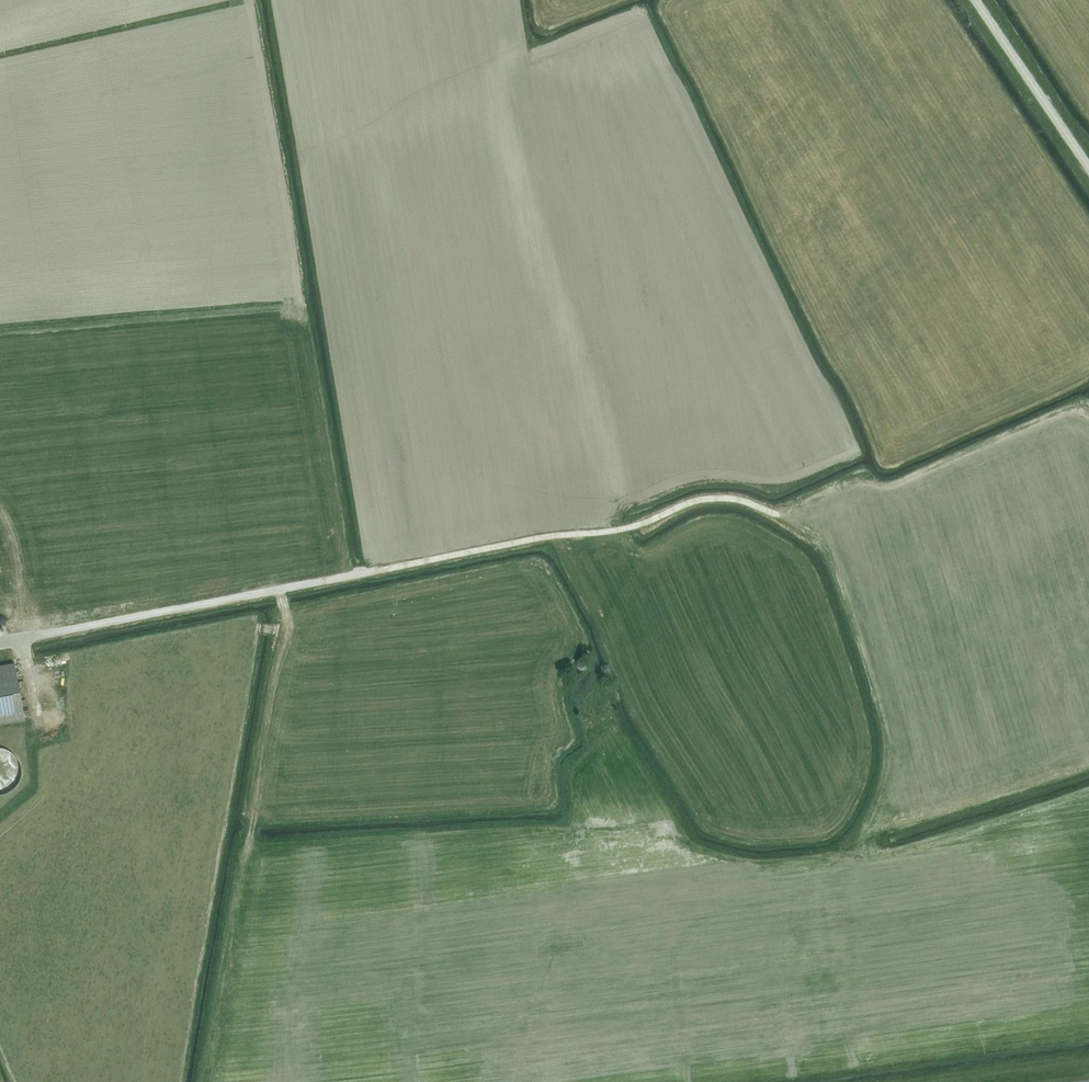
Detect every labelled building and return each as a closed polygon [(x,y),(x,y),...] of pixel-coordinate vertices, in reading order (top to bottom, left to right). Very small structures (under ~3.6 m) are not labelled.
[(24,719),(14,662),(0,664),(0,723),(24,719)]
